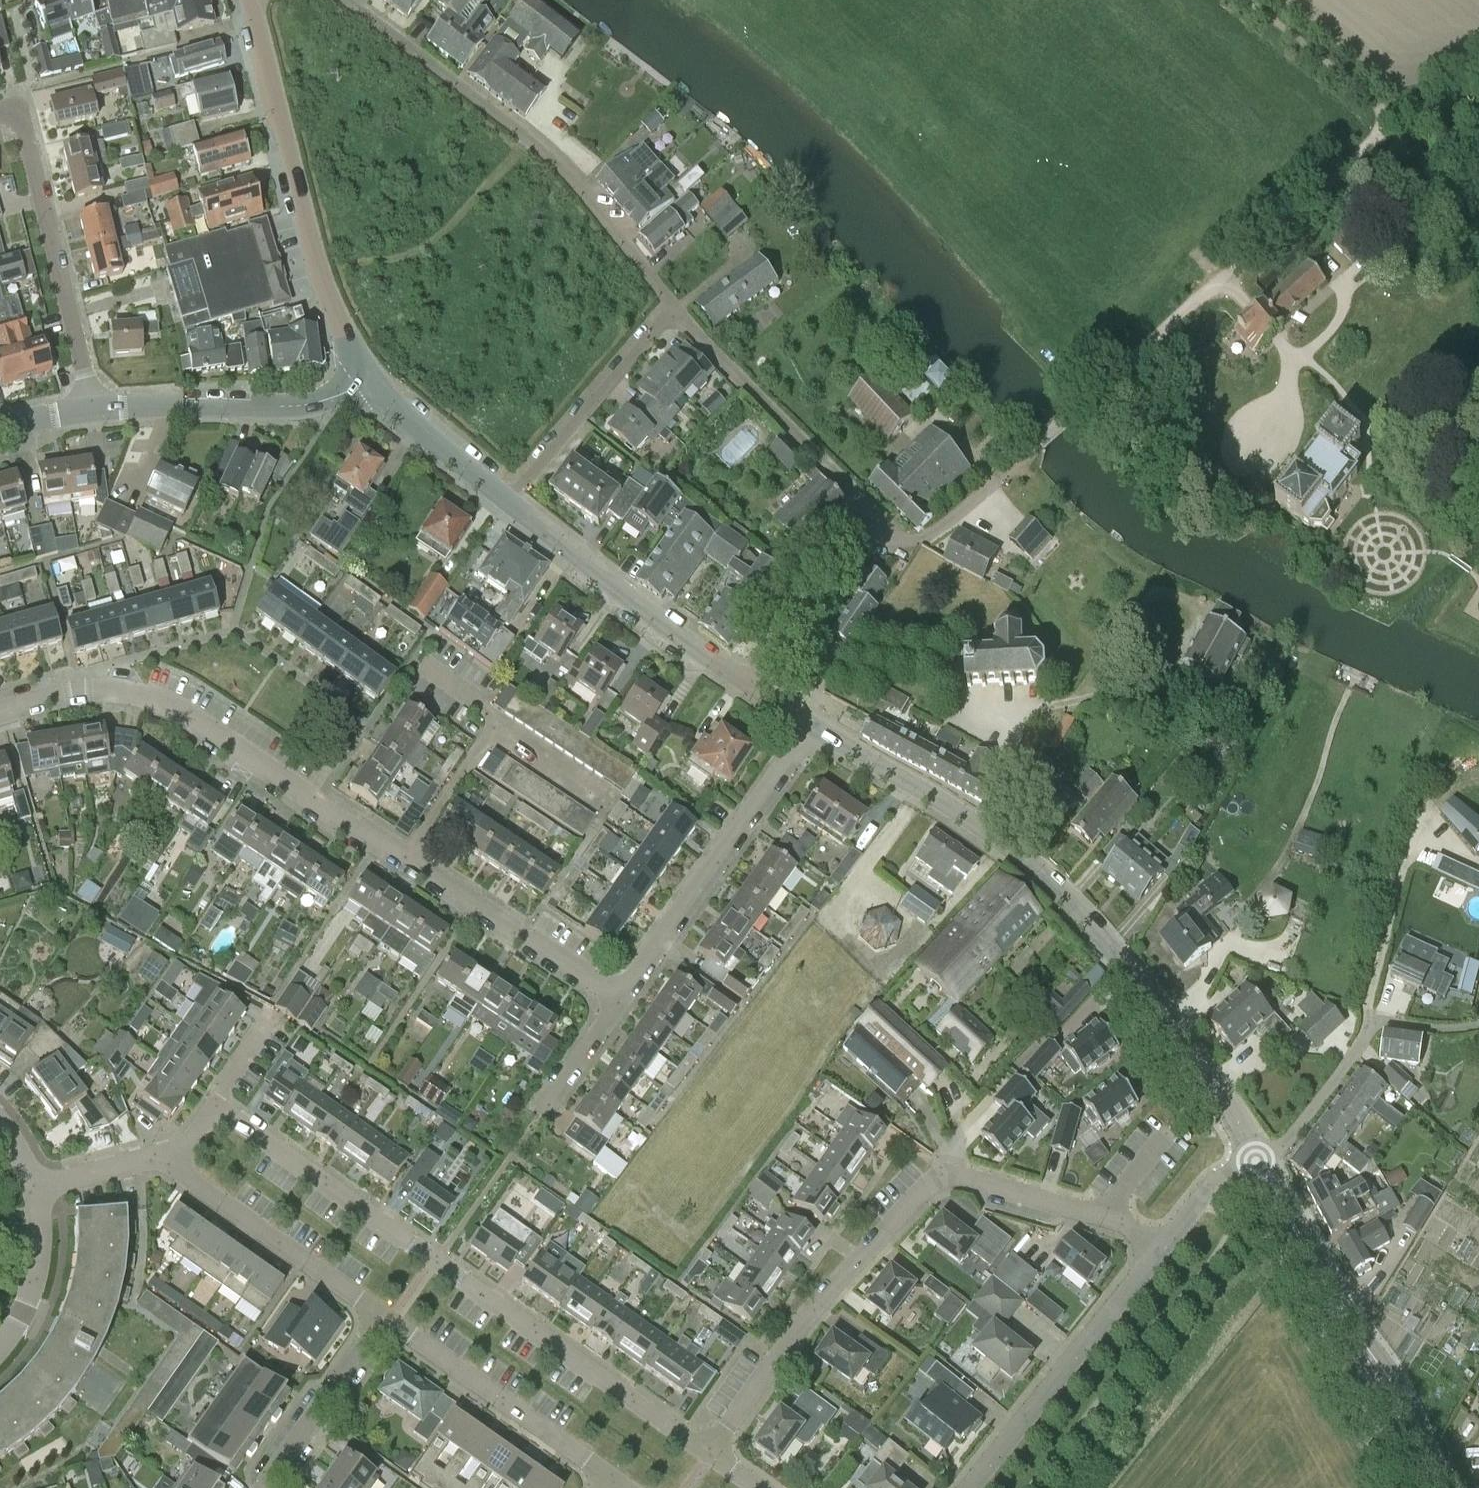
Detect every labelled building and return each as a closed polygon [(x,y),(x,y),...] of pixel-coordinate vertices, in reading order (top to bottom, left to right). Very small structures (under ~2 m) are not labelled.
[(69,25),(70,25),(62,0),(51,0),(36,5),(46,33),(50,44),(73,36),(69,25)] [(70,25),(95,17),(89,0),(62,0),(70,25)] [(113,22),(137,17),(148,14),(145,2),(154,0),(107,0),(113,22)] [(138,22),(153,18),(157,31),(141,35),(145,53),(177,44),(175,33),(214,24),(210,8),(195,12),(195,10),(174,16),(170,0),(154,0),(145,2),(148,14),(137,17),(113,22),(115,34),(138,29),(136,22),(138,22)] [(174,16),(195,10),(195,12),(210,8),(208,0),(170,0),(174,16)] [(409,19),(424,0),(384,0),(409,19)] [(466,27),(486,0),(432,0),(432,1),(448,14),(427,41),(445,54),(466,27)] [(497,12),(506,0),(486,0),(466,27),(445,54),(463,68),(485,39),(483,38),(494,24),(490,21),(497,12)] [(520,116),(524,119),(545,91),(512,66),(518,58),(516,56),(529,39),(534,43),(526,53),(539,62),(567,25),(534,0),(525,0),(467,75),(520,116)] [(10,47),(2,18),(0,19),(0,50),(10,47)] [(108,62),(120,59),(113,31),(101,34),(108,62)] [(174,58),(179,77),(225,65),(220,46),(174,58)] [(53,76),(46,48),(35,50),(42,79),(53,76)] [(136,68),(121,72),(126,90),(129,101),(152,95),(145,65),(136,68)] [(95,97),(126,90),(121,72),(90,79),(95,97)] [(185,98),(195,96),(201,121),(236,112),(228,78),(177,91),(180,102),(185,101),(185,98)] [(91,91),(52,101),(58,128),(97,118),(91,91)] [(157,113),(176,108),(171,93),(153,99),(157,113)] [(655,112),(653,115),(642,124),(651,135),(665,123),(658,115),(655,112)] [(177,151),(192,146),(200,144),(194,123),(171,130),(177,151)] [(105,142),(128,136),(126,125),(103,131),(105,142)] [(202,143),(200,144),(192,146),(201,177),(249,163),(241,134),(203,145),(202,143)] [(64,149),(70,174),(96,167),(90,143),(64,149)] [(599,180),(618,201),(636,185),(639,187),(654,174),(653,172),(662,164),(644,144),(635,152),(632,149),(599,180)] [(135,158),(119,162),(121,172),(137,168),(144,167),(142,156),(135,158)] [(172,176),(153,181),(149,165),(144,167),(149,183),(150,182),(152,191),(154,199),(177,192),(172,176)] [(102,191),(96,167),(70,174),(76,198),(102,191)] [(636,185),(618,201),(642,226),(675,197),(654,174),(639,187),(636,185)] [(679,185),(686,194),(699,182),(692,174),(679,185)] [(198,208),(190,210),(186,199),(167,205),(171,221),(257,196),(252,178),(198,193),(202,207),(198,208)] [(123,185),(126,197),(152,191),(150,182),(149,183),(147,183),(146,180),(123,185)] [(151,200),(154,199),(152,191),(126,197),(120,199),(123,210),(146,205),(145,201),(151,200)] [(700,210),(712,223),(734,204),(733,203),(722,191),(710,202),(700,210)] [(748,222),(738,209),(753,197),(748,191),(733,203),(734,204),(712,223),(727,240),(748,222)] [(688,195),(641,235),(657,253),(693,221),(688,215),(698,207),(688,195)] [(193,221),(205,218),(209,229),(263,214),(257,196),(171,221),(175,233),(195,228),(193,221)] [(80,215),(88,247),(115,241),(107,208),(80,215)] [(264,223),(227,234),(226,230),(164,248),(170,267),(190,261),(208,323),(232,316),(234,323),(246,321),(245,312),(287,300),(264,223)] [(125,229),(127,238),(144,234),(143,229),(139,230),(138,226),(125,229)] [(1349,228),(1333,243),(1352,264),(1367,249),(1349,228)] [(129,248),(143,244),(160,240),(158,232),(145,235),(144,234),(127,238),(129,248)] [(115,241),(88,247),(96,279),(123,273),(118,253),(129,251),(127,238),(115,241)] [(35,277),(30,258),(28,252),(4,259),(0,260),(0,286),(35,277)] [(778,279),(761,256),(698,303),(716,326),(778,279)] [(190,261),(170,267),(167,268),(185,330),(208,323),(190,261)] [(1282,325),(1326,285),(1308,265),(1265,304),(1266,306),(1258,312),(1249,320),(1249,319),(1235,333),(1254,354),(1277,333),(1284,327),(1282,325)] [(16,346),(13,335),(8,322),(5,310),(0,294),(0,346),(1,350),(0,350),(0,384),(0,386),(11,383),(15,386),(22,383),(24,379),(25,379),(16,346)] [(19,306),(5,310),(8,322),(13,335),(26,331),(19,306)] [(263,323),(265,334),(268,334),(274,376),(319,370),(320,370),(320,369),(325,364),(323,353),(317,349),(315,332),(313,332),(313,333),(306,334),(299,312),(283,317),(281,311),(279,311),(279,312),(261,317),(263,323)] [(114,354),(143,352),(142,335),(158,334),(158,323),(140,324),(140,320),(123,321),(123,327),(112,327),(114,354)] [(270,372),(265,334),(263,323),(261,324),(243,326),(250,375),(270,372)] [(184,371),(192,370),(193,371),(225,366),(225,369),(229,371),(243,369),(240,347),(222,349),(219,331),(197,335),(197,331),(186,332),(189,350),(190,356),(182,357),(184,371)] [(41,339),(16,346),(25,379),(26,378),(30,381),(37,379),(38,375),(50,372),(41,339)] [(657,369),(685,395),(694,385),(698,390),(715,372),(691,350),(683,360),(673,351),(657,369)] [(938,367),(941,363),(936,357),(900,391),(916,408),(934,392),(940,399),(955,385),(938,367)] [(681,413),(674,407),(685,395),(657,369),(640,388),(648,395),(640,404),(667,429),(670,432),(677,425),(673,421),(681,413)] [(914,417),(876,376),(850,401),(888,442),(914,417)] [(653,446),(667,429),(640,404),(633,412),(629,409),(612,429),(637,451),(647,439),(653,446)] [(1276,503),(1313,531),(1323,532),(1332,520),(1327,509),(1329,506),(1333,509),(1359,475),(1357,474),(1362,467),(1351,459),(1362,444),(1335,423),(1294,477),(1295,478),(1276,503)] [(870,484),(876,490),(918,532),(932,518),(926,510),(969,469),(930,429),(891,467),(890,466),(870,484)] [(791,471),(803,459),(783,439),(771,451),(791,471)] [(238,500),(241,494),(240,492),(256,460),(261,450),(249,445),(243,457),(236,454),(239,446),(230,441),(220,464),(228,469),(218,490),(238,500)] [(349,507),(362,516),(377,496),(367,490),(370,485),(369,485),(382,466),(370,457),(370,454),(364,450),(361,451),(358,449),(332,486),(354,501),(349,507)] [(259,503),(271,478),(280,481),(294,462),(280,455),(279,459),(268,454),(263,463),(256,460),(240,492),(241,494),(259,503)] [(622,491),(600,474),(575,456),(552,489),(600,524),(610,510),(625,521),(647,490),(631,478),(622,491)] [(90,461),(65,465),(71,502),(94,499),(95,503),(104,506),(106,501),(108,497),(104,472),(92,473),(90,461)] [(188,473),(185,475),(162,464),(146,496),(184,514),(199,482),(196,480),(195,476),(188,473)] [(45,506),(71,502),(65,465),(40,468),(45,506)] [(642,466),(632,479),(647,490),(648,491),(658,479),(642,466)] [(821,475),(820,476),(813,468),(804,476),(812,484),(775,519),(806,548),(849,504),(821,475)] [(0,480),(0,516),(1,520),(26,512),(15,475),(0,480)] [(665,522),(676,530),(695,505),(692,503),(659,478),(634,512),(659,530),(665,522)] [(113,533),(113,532),(159,553),(172,526),(139,511),(137,516),(106,501),(104,506),(95,524),(97,525),(97,526),(113,533)] [(446,506),(443,507),(439,505),(420,533),(421,533),(416,542),(444,561),(469,525),(452,513),(452,510),(446,506)] [(751,546),(695,505),(676,530),(639,581),(663,598),(667,593),(675,598),(706,554),(730,571),(738,561),(742,564),(748,551),(751,546)] [(322,519),(311,535),(338,553),(359,523),(345,514),(336,528),(322,519)] [(1053,541),(1043,532),(1028,518),(1008,539),(1024,553),(1033,562),(1053,541)] [(40,528),(47,556),(58,553),(51,525),(40,528)] [(47,556),(40,528),(29,530),(35,559),(47,556)] [(959,531),(944,560),(983,581),(998,551),(959,531)] [(476,577),(498,592),(525,552),(503,537),(476,577)] [(473,566),(482,551),(476,547),(466,561),(473,566)] [(303,556),(320,568),(326,560),(310,548),(303,556)] [(759,566),(754,563),(758,558),(748,551),(742,564),(740,567),(755,577),(774,590),(786,575),(774,566),(775,565),(769,560),(768,562),(765,559),(759,566)] [(548,568),(525,552),(498,592),(505,597),(491,618),(507,629),(548,568)] [(341,561),(362,576),(367,569),(358,562),(359,562),(347,553),(341,561)] [(186,554),(176,557),(181,575),(191,572),(186,554)] [(326,560),(320,568),(334,578),(340,570),(326,560)] [(162,561),(152,563),(157,582),(167,579),(162,561)] [(757,614),(774,590),(755,577),(740,567),(742,564),(738,561),(730,571),(729,570),(723,578),(746,595),(741,603),(757,614)] [(833,632),(852,646),(882,604),(874,599),(888,580),(870,566),(853,591),(860,596),(833,632)] [(138,567),(128,570),(134,588),(143,586),(138,567)] [(15,574),(18,584),(38,578),(35,568),(15,574)] [(15,574),(0,578),(0,586),(1,589),(2,588),(18,584),(15,574)] [(105,577),(110,595),(119,592),(114,574),(105,577)] [(1023,589),(1013,583),(995,574),(990,583),(1008,593),(1009,591),(1019,596),(1023,589)] [(447,586),(430,575),(408,608),(424,619),(435,603),(447,586)] [(360,597),(366,588),(350,577),(344,585),(360,597)] [(715,590),(724,596),(701,626),(731,648),(757,614),(741,603),(746,595),(723,578),(719,584),(715,590)] [(90,582),(81,584),(86,603),(95,600),(90,582)] [(210,583),(185,590),(194,620),(219,613),(210,583)] [(276,627),(295,602),(276,585),(256,612),(276,627)] [(66,588),(56,590),(61,609),(71,606),(66,588)] [(366,588),(360,597),(375,607),(381,599),(366,588)] [(170,627),(194,620),(185,590),(162,597),(170,627)] [(146,633),(170,627),(162,597),(138,604),(146,633)] [(461,601),(438,632),(479,662),(502,631),(462,602),(462,601),(461,601)] [(276,627),(296,642),(314,617),(295,602),(276,627)] [(122,640),(146,633),(138,604),(114,610),(122,640)] [(1251,643),(1245,640),(1234,634),(1242,618),(1232,613),(1217,605),(1208,620),(1183,665),(1220,685),(1236,656),(1242,659),(1251,643)] [(400,626),(406,617),(390,606),(384,614),(400,626)] [(28,617),(37,649),(61,642),(52,610),(28,617)] [(99,647),(122,640),(114,610),(90,617),(99,647)] [(541,664),(549,652),(560,660),(574,638),(577,640),(585,628),(573,620),(571,622),(557,611),(541,635),(534,630),(528,639),(527,638),(519,650),(541,664)] [(13,656),(37,649),(28,617),(4,623),(13,656)] [(99,647),(90,617),(66,624),(74,654),(99,647)] [(296,642),(316,656),(334,632),(314,617),(296,642)] [(406,617),(400,626),(415,636),(421,628),(406,617)] [(995,646),(995,647),(995,653),(965,654),(966,669),(967,684),(1038,681),(1046,672),(1045,659),(1037,650),(1030,650),(1022,650),(1022,629),(1014,621),(1003,621),(996,630),(996,646),(995,646)] [(13,656),(4,623),(0,625),(0,659),(13,656)] [(502,631),(479,662),(491,671),(514,640),(502,631)] [(316,656),(336,671),(354,646),(334,632),(316,656)] [(336,671),(356,686),(374,661),(354,646),(336,671)] [(573,689),(577,684),(599,700),(614,678),(617,680),(625,667),(613,659),(611,661),(597,651),(585,668),(577,663),(564,683),(573,689)] [(395,676),(374,661),(356,686),(376,701),(395,676)] [(534,703),(537,705),(544,710),(560,687),(550,680),(534,703)] [(647,756),(666,728),(653,719),(660,709),(663,711),(671,699),(658,690),(656,693),(641,683),(620,714),(644,730),(633,747),(647,756)] [(504,712),(517,692),(507,685),(494,706),(504,712)] [(862,737),(894,755),(905,734),(877,720),(889,706),(902,713),(909,700),(888,688),(880,702),(872,718),(862,737)] [(504,712),(513,719),(528,699),(517,692),(504,712)] [(513,719),(524,726),(537,705),(534,703),(528,699),(513,719)] [(424,750),(432,739),(438,729),(432,725),(433,724),(429,721),(433,715),(417,705),(413,711),(407,707),(400,716),(396,716),(392,723),(394,726),(393,727),(424,750)] [(537,705),(524,726),(534,732),(547,712),(544,710),(537,705)] [(579,733),(587,738),(590,741),(606,717),(595,710),(579,733)] [(534,732),(544,739),(557,719),(547,712),(534,732)] [(544,739),(554,746),(567,725),(557,719),(544,739)] [(554,746),(564,752),(577,732),(567,725),(554,746)] [(380,747),(379,748),(411,770),(413,772),(427,752),(424,750),(393,727),(386,737),(382,737),(378,743),(380,747)] [(100,777),(114,774),(122,748),(107,751),(106,747),(103,728),(78,732),(78,737),(84,766),(97,764),(100,777)] [(715,774),(730,784),(752,751),(720,729),(710,744),(704,740),(686,766),(709,782),(715,774)] [(85,779),(83,766),(84,766),(78,737),(78,732),(53,736),(61,778),(73,776),(74,781),(85,779)] [(564,752),(574,759),(587,738),(579,733),(577,732),(564,752)] [(950,746),(954,739),(940,732),(936,739),(950,746)] [(936,751),(921,743),(905,734),(894,755),(925,772),(936,751)] [(60,778),(61,778),(53,736),(28,741),(32,761),(21,763),(25,778),(49,774),(50,781),(60,780),(60,778)] [(574,759),(584,765),(597,745),(590,741),(587,738),(574,759)] [(954,739),(950,746),(956,750),(960,742),(954,739)] [(593,772),(607,752),(597,745),(584,765),(593,772)] [(455,747),(445,764),(453,770),(464,753),(455,747)] [(122,748),(114,774),(116,776),(122,779),(125,774),(136,781),(128,793),(137,799),(145,787),(145,788),(162,762),(141,748),(135,757),(122,748)] [(379,748),(365,769),(396,790),(411,770),(379,748)] [(493,778),(506,758),(495,751),(482,771),(493,778)] [(925,772),(933,777),(957,790),(969,769),(936,751),(925,772)] [(593,772),(603,779),(617,758),(607,752),(593,772)] [(969,769),(957,790),(982,804),(993,782),(986,778),(995,761),(978,752),(969,769)] [(1008,784),(1031,807),(1054,828),(1080,802),(1064,787),(1055,795),(1043,784),(1056,770),(1041,754),(1008,784)] [(648,779),(658,764),(648,757),(638,773),(648,779)] [(11,791),(13,791),(4,758),(0,759),(0,803),(12,800),(11,797),(13,796),(13,795),(11,791)] [(493,778),(502,784),(515,764),(506,758),(493,778)] [(603,779),(614,786),(628,766),(617,758),(603,779)] [(183,776),(162,762),(145,788),(166,802),(183,776)] [(445,764),(441,762),(434,773),(437,775),(434,779),(443,785),(453,770),(445,764)] [(502,784),(512,791),(525,771),(515,764),(502,784)] [(624,792),(632,780),(637,772),(628,766),(614,786),(624,792)] [(352,788),(351,790),(376,807),(384,796),(393,801),(399,793),(396,791),(396,790),(365,769),(360,776),(356,776),(350,784),(352,788)] [(512,791),(522,797),(535,778),(525,771),(512,791)] [(1074,789),(1088,802),(1104,786),(1089,772),(1074,789)] [(1137,802),(1128,794),(1135,786),(1123,775),(1116,784),(1113,781),(1072,828),(1092,845),(1100,836),(1105,840),(1137,802)] [(166,802),(185,815),(203,789),(183,776),(166,802)] [(490,795),(491,796),(496,788),(479,776),(473,785),(490,795)] [(522,797),(532,804),(545,784),(535,778),(522,797)] [(632,780),(624,792),(621,796),(629,801),(640,785),(632,780)] [(532,804),(542,811),(555,791),(545,784),(532,804)] [(800,817),(821,832),(843,800),(822,786),(800,817)] [(496,788),(491,796),(506,807),(512,798),(496,788)] [(191,838),(200,824),(207,829),(224,804),(203,789),(185,815),(176,828),(191,838)] [(428,789),(417,805),(426,811),(437,795),(428,789)] [(542,811),(552,817),(565,797),(555,791),(542,811)] [(31,818),(23,792),(13,795),(13,796),(20,821),(31,818)] [(552,817),(562,824),(575,804),(565,797),(552,817)] [(465,804),(458,799),(438,829),(459,843),(477,817),(462,808),(465,804)] [(865,815),(843,800),(821,832),(843,847),(865,815)] [(426,811),(417,805),(413,802),(399,823),(412,832),(426,811)] [(628,809),(620,803),(609,819),(616,825),(628,809)] [(532,823),(537,815),(521,804),(516,813),(532,823)] [(562,824),(572,830),(585,810),(575,804),(562,824)] [(1476,858),(1478,859),(1478,824),(1460,807),(1459,809),(1459,810),(1450,819),(1450,818),(1448,820),(1476,858)] [(671,808),(657,829),(681,847),(696,826),(671,808)] [(240,810),(222,835),(212,851),(233,866),(237,859),(261,824),(240,810)] [(585,810),(572,830),(583,837),(596,818),(585,810)] [(537,815),(532,823),(548,834),(553,826),(537,815)] [(459,843),(480,857),(497,831),(477,817),(459,843)] [(281,838),(261,824),(237,859),(258,872),(281,838)] [(592,844),(599,849),(610,834),(602,829),(592,844)] [(657,829),(643,849),(667,867),(681,847),(657,829)] [(480,857),(500,871),(518,845),(497,831),(480,857)] [(558,841),(574,852),(579,843),(563,833),(558,841)] [(916,858),(933,871),(928,878),(952,895),(962,880),(965,882),(978,864),(959,851),(961,849),(959,847),(954,844),(953,846),(935,833),(916,858)] [(778,845),(802,862),(815,842),(804,834),(796,844),(785,836),(778,845)] [(1104,872),(1120,886),(1145,855),(1143,853),(1149,845),(1138,836),(1132,843),(1130,840),(1128,843),(1120,835),(1104,853),(1113,862),(1104,872)] [(271,897),(273,894),(278,887),(302,852),(281,838),(258,872),(256,876),(267,883),(262,891),(271,897)] [(1313,859),(1317,848),(1297,841),(1294,853),(1313,859)] [(599,849),(592,844),(581,860),(588,865),(599,849)] [(500,871),(521,884),(538,859),(518,845),(500,871)] [(1145,855),(1120,886),(1139,902),(1164,874),(1174,882),(1190,853),(1179,846),(1171,860),(1168,862),(1149,845),(1143,853),(1145,855)] [(154,866),(158,857),(141,848),(136,858),(154,866)] [(84,861),(94,867),(102,855),(92,849),(84,861)] [(643,849),(628,870),(653,887),(667,867),(643,849)] [(845,879),(861,857),(852,850),(835,872),(845,879)] [(770,851),(756,871),(781,890),(796,869),(770,851)] [(298,901),(305,891),(322,865),(302,852),(278,887),(298,901)] [(538,859),(521,884),(542,898),(559,873),(538,859)] [(84,882),(94,867),(84,861),(74,875),(84,882)] [(305,891),(316,899),(313,904),(323,911),(326,906),(343,880),(333,873),(335,870),(325,863),(323,866),(322,865),(305,891)] [(1432,870),(1478,892),(1478,876),(1458,867),(1453,879),(1433,870),(1432,870)] [(563,884),(571,890),(582,875),(574,869),(563,884)] [(628,870),(614,890),(639,907),(653,887),(628,870)] [(756,871),(742,892),(767,910),(781,890),(756,871)] [(997,874),(953,922),(997,962),(1041,914),(997,874)] [(1288,918),(1288,917),(1302,920),(1308,889),(1282,874),(1273,888),(1258,902),(1267,922),(1288,918)] [(354,919),(363,924),(363,925),(386,891),(363,876),(346,901),(360,910),(354,919)] [(101,892),(86,882),(76,897),(91,907),(101,892)] [(559,906),(571,890),(563,884),(551,901),(559,906)] [(926,926),(940,907),(915,888),(901,907),(926,926)] [(389,930),(390,930),(392,927),(407,905),(405,904),(396,898),(396,893),(390,889),(386,891),(363,925),(363,924),(362,926),(361,927),(372,935),(370,938),(380,944),(383,940),(389,930)] [(614,890),(600,910),(625,928),(639,907),(614,890)] [(219,900),(235,908),(239,900),(223,891),(219,900)] [(742,892),(727,912),(753,930),(767,910),(742,892)] [(811,909),(817,914),(818,914),(830,898),(822,893),(811,909)] [(1185,922),(1163,939),(1185,968),(1220,941),(1202,918),(1213,909),(1201,895),(1177,913),(1185,922)] [(131,901),(120,919),(143,934),(155,917),(131,901)] [(390,930),(408,942),(410,944),(427,918),(407,905),(392,927),(390,930)] [(788,924),(796,930),(808,914),(800,908),(788,924)] [(625,928),(600,910),(585,931),(610,948),(625,928)] [(858,938),(874,952),(895,946),(900,924),(884,910),(864,916),(858,938)] [(727,912),(713,932),(738,950),(753,930),(727,912)] [(447,931),(427,918),(410,944),(408,942),(398,958),(415,968),(411,974),(419,980),(434,958),(430,956),(447,931)] [(301,932),(282,922),(278,931),(297,941),(301,932)] [(912,967),(949,1000),(927,1024),(935,1031),(934,1032),(971,1065),(993,1040),(958,1007),(957,1008),(956,1007),(997,962),(953,922),(912,967)] [(796,930),(788,924),(778,938),(786,944),(796,930)] [(738,950),(713,932),(698,953),(723,971),(732,960),(739,965),(745,956),(738,951),(738,950)] [(173,936),(165,947),(174,953),(181,942),(173,936)] [(1400,961),(1392,979),(1420,992),(1421,988),(1445,999),(1453,980),(1442,975),(1448,962),(1435,957),(1438,952),(1406,938),(1400,951),(1402,951),(1398,960),(1400,961)] [(757,965),(765,971),(779,953),(770,947),(757,965)] [(151,986),(167,964),(152,953),(136,976),(151,986)] [(434,979),(456,994),(464,983),(473,968),(451,953),(434,979)] [(1467,961),(1459,993),(1471,995),(1478,964),(1467,961)] [(235,963),(225,978),(244,988),(253,974),(235,963)] [(494,982),(473,968),(464,983),(456,994),(477,1008),(482,1000),(494,982)] [(161,983),(168,988),(176,978),(168,972),(161,983)] [(359,982),(376,994),(382,986),(364,974),(359,982)] [(203,993),(194,1006),(231,1032),(244,1014),(241,1012),(248,1002),(198,975),(191,985),(203,993)] [(730,976),(723,986),(744,1002),(751,991),(730,976)] [(676,977),(662,997),(687,1014),(701,994),(676,977)] [(477,1008),(498,1022),(515,996),(494,982),(482,1000),(477,1008)] [(168,988),(161,983),(154,993),(161,998),(168,988)] [(1060,1027),(1090,994),(1079,984),(1049,1017),(1060,1027)] [(1247,985),(1220,1010),(1207,1021),(1223,1039),(1223,1043),(1228,1049),(1232,1049),(1234,1051),(1256,1031),(1273,1051),(1291,1034),(1247,985)] [(274,1008),(297,1023),(312,1001),(289,986),(274,1008)] [(396,995),(382,986),(376,994),(391,1003),(396,995)] [(738,1006),(714,989),(706,1000),(730,1017),(738,1006)] [(1,995),(0,995),(0,1039),(21,1009),(1,995)] [(511,1046),(512,1046),(536,1010),(515,996),(498,1022),(489,1035),(509,1048),(511,1046)] [(662,997),(648,1017),(672,1035),(687,1014),(662,997)] [(312,1001),(297,1023),(311,1033),(326,1011),(312,1001)] [(374,1022),(381,1010),(367,1002),(360,1014),(374,1022)] [(1303,1026),(1320,1044),(1344,1022),(1327,1004),(1303,1026)] [(191,1030),(191,1031),(219,1050),(231,1032),(194,1006),(181,1023),(182,1023),(191,1030)] [(895,1097),(913,1078),(913,1077),(889,1055),(897,1046),(885,1035),(894,1026),(896,1023),(878,1006),(858,1027),(861,1030),(843,1049),(895,1097)] [(136,1018),(144,1024),(151,1013),(143,1008),(136,1018)] [(37,1055),(55,1036),(40,1023),(21,1009),(0,1039),(0,1062),(9,1068),(26,1044),(37,1055)] [(536,1010),(512,1046),(531,1059),(525,1068),(537,1076),(557,1046),(545,1038),(555,1022),(536,1010)] [(416,1020),(432,1031),(437,1023),(421,1012),(416,1020)] [(709,1030),(717,1036),(728,1021),(720,1015),(709,1030)] [(648,1017),(633,1038),(658,1055),(672,1035),(648,1017)] [(144,1024),(136,1018),(129,1028),(137,1034),(144,1024)] [(169,1041),(206,1068),(219,1050),(191,1031),(191,1030),(182,1023),(169,1041)] [(913,1078),(926,1090),(946,1069),(896,1023),(894,1026),(885,1035),(897,1046),(889,1055),(913,1077),(913,1078)] [(1119,1048),(1100,1023),(1065,1049),(1068,1054),(1062,1058),(1075,1075),(1081,1071),(1084,1075),(1096,1066),(1098,1069),(1109,1060),(1107,1057),(1119,1048)] [(705,1051),(717,1036),(709,1030),(694,1050),(701,1055),(705,1051)] [(1381,1060),(1418,1065),(1422,1036),(1385,1031),(1381,1060)] [(86,1067),(55,1036),(37,1055),(47,1064),(24,1082),(39,1102),(71,1078),(86,1067)] [(633,1038),(619,1058),(644,1075),(658,1055),(633,1038)] [(115,1040),(107,1051),(121,1061),(129,1050),(115,1040)] [(158,1060),(194,1085),(206,1068),(169,1041),(156,1059),(158,1061),(158,1060)] [(1049,1042),(1041,1052),(1052,1062),(1061,1052),(1049,1042)] [(697,1060),(701,1055),(694,1050),(678,1070),(686,1075),(697,1060)] [(114,1071),(121,1061),(107,1051),(100,1061),(114,1071)] [(478,1051),(473,1059),(487,1069),(492,1061),(478,1051)] [(293,1059),(284,1052),(263,1081),(272,1087),(263,1099),(281,1112),(302,1083),(308,1074),(291,1061),(293,1059)] [(338,1069),(343,1063),(333,1056),(328,1063),(338,1069)] [(619,1058),(605,1078),(629,1096),(644,1075),(619,1058)] [(154,1083),(154,1084),(181,1103),(194,1085),(158,1060),(158,1061),(146,1078),(154,1083)] [(1035,1082),(1043,1073),(1031,1062),(1023,1072),(1035,1082)] [(343,1063),(338,1069),(348,1076),(352,1070),(343,1063)] [(1381,1077),(1401,1094),(1412,1082),(1392,1064),(1381,1077)] [(1362,1069),(1346,1091),(1371,1110),(1388,1088),(1362,1069)] [(678,1070),(667,1085),(674,1091),(686,1075),(678,1070)] [(982,1137),(1006,1158),(1027,1134),(1035,1141),(1049,1124),(1028,1106),(1037,1096),(1016,1077),(994,1103),(1004,1112),(982,1137)] [(103,1100),(94,1107),(71,1078),(39,1102),(54,1121),(74,1106),(89,1133),(109,1127),(118,1120),(103,1100)] [(429,1078),(418,1095),(439,1109),(442,1104),(450,1092),(429,1078)] [(615,1116),(629,1096),(605,1078),(590,1098),(615,1116)] [(805,1105),(807,1106),(813,1111),(831,1087),(820,1078),(805,1105)] [(1098,1122),(1103,1130),(1115,1121),(1118,1124),(1129,1116),(1127,1113),(1138,1104),(1119,1078),(1084,1105),(1090,1112),(1085,1116),(1093,1126),(1098,1122)] [(374,1094),(378,1087),(369,1080),(364,1087),(374,1094)] [(281,1112),(299,1125),(319,1096),(302,1083),(281,1112)] [(156,1124),(162,1116),(169,1121),(181,1103),(154,1084),(135,1110),(156,1124)] [(378,1087),(374,1094),(383,1100),(388,1093),(378,1087)] [(1346,1091),(1330,1112),(1355,1131),(1371,1110),(1346,1091)] [(649,1109),(656,1115),(668,1100),(660,1094),(649,1109)] [(299,1125),(316,1137),(337,1108),(319,1096),(299,1125)] [(575,1120),(585,1127),(574,1143),(597,1159),(609,1142),(601,1136),(615,1116),(590,1098),(584,1107),(579,1107),(575,1114),(576,1118),(575,1120)] [(403,1105),(413,1112),(418,1106),(408,1099),(403,1105)] [(439,1109),(435,1115),(435,1116),(455,1129),(462,1118),(442,1104),(439,1109)] [(800,1116),(805,1120),(806,1121),(813,1111),(807,1106),(800,1116)] [(843,1131),(843,1132),(872,1152),(884,1134),(846,1107),(834,1125),(843,1131)] [(1069,1155),(1081,1112),(1063,1107),(1051,1150),(1069,1155)] [(316,1137),(334,1150),(354,1121),(337,1108),(316,1137)] [(656,1115),(649,1109),(637,1125),(644,1130),(656,1115)] [(1335,1156),(1360,1176),(1361,1176),(1371,1163),(1370,1163),(1346,1143),(1355,1131),(1330,1112),(1311,1137),(1335,1156)] [(437,1128),(441,1122),(432,1115),(428,1121),(437,1128)] [(334,1150),(352,1162),(372,1133),(354,1121),(334,1150)] [(1187,1142),(1191,1139),(1186,1130),(1181,1133),(1187,1142)] [(859,1169),(872,1152),(843,1132),(830,1149),(859,1169)] [(352,1162),(369,1175),(390,1146),(372,1133),(352,1162)] [(786,1144),(793,1149),(800,1139),(793,1134),(786,1144)] [(1314,1184),(1335,1156),(1311,1137),(1291,1164),(1314,1184)] [(1093,1164),(1108,1155),(1101,1143),(1086,1152),(1093,1164)] [(793,1149),(786,1144),(780,1154),(786,1158),(793,1149)] [(408,1159),(390,1146),(369,1175),(388,1187),(408,1159)] [(847,1187),(859,1169),(830,1149),(818,1167),(847,1187)] [(437,1224),(453,1203),(423,1181),(436,1162),(424,1153),(405,1179),(418,1188),(407,1202),(437,1224)] [(1360,1176),(1364,1180),(1366,1180),(1368,1178),(1369,1179),(1379,1173),(1372,1160),(1370,1163),(1371,1163),(1361,1176),(1360,1176)] [(835,1204),(847,1187),(818,1167),(806,1184),(835,1204)] [(756,1185),(775,1199),(783,1188),(764,1174),(756,1185)] [(1378,1196),(1369,1179),(1368,1178),(1366,1180),(1364,1180),(1365,1181),(1362,1182),(1341,1193),(1332,1176),(1307,1191),(1319,1213),(1345,1199),(1346,1201),(1350,1199),(1353,1205),(1369,1196),(1377,1210),(1381,1219),(1400,1207),(1390,1189),(1378,1196)] [(839,1209),(834,1206),(835,1204),(806,1184),(793,1203),(822,1223),(827,1217),(831,1220),(839,1209)] [(775,1199),(756,1185),(747,1196),(767,1211),(775,1199)] [(597,1200),(586,1192),(580,1200),(572,1194),(566,1201),(586,1215),(597,1200)] [(1363,1218),(1377,1210),(1369,1196),(1353,1205),(1350,1199),(1346,1201),(1345,1199),(1319,1213),(1331,1235),(1363,1218)] [(1402,1227),(1417,1236),(1434,1208),(1419,1199),(1402,1227)] [(169,1250),(182,1260),(205,1228),(176,1208),(162,1227),(172,1234),(168,1240),(173,1244),(169,1250)] [(77,1235),(77,1240),(76,1249),(76,1254),(76,1260),(75,1266),(73,1274),(72,1279),(71,1285),(69,1294),(66,1302),(64,1308),(61,1317),(59,1321),(52,1336),(49,1342),(44,1350),(39,1358),(35,1363),(31,1368),(28,1372),(24,1377),(18,1383),(15,1386),(7,1394),(3,1398),(0,1400),(0,1453),(3,1451),(12,1445),(18,1441),(23,1436),(29,1432),(36,1426),(41,1421),(46,1416),(52,1409),(56,1405),(61,1400),(65,1394),(70,1388),(74,1382),(77,1378),(80,1373),(86,1363),(89,1358),(91,1353),(96,1344),(99,1337),(102,1330),(105,1322),(107,1315),(108,1311),(111,1301),(113,1295),(114,1288),(115,1282),(117,1272),(118,1265),(119,1257),(119,1247),(120,1241),(120,1235),(120,1230),(119,1219),(119,1213),(76,1216),(76,1223),(77,1229),(77,1235)] [(577,1221),(587,1228),(591,1222),(582,1215),(577,1221)] [(785,1215),(777,1226),(770,1221),(764,1229),(771,1234),(800,1254),(813,1235),(785,1215)] [(724,1227),(730,1231),(738,1221),(732,1216),(724,1227)] [(931,1233),(926,1239),(961,1266),(971,1252),(991,1268),(1011,1242),(987,1224),(975,1240),(944,1216),(939,1223),(936,1221),(929,1231),(931,1233)] [(591,1222),(587,1228),(596,1235),(601,1229),(591,1222)] [(1338,1246),(1353,1274),(1356,1273),(1359,1278),(1371,1270),(1369,1266),(1375,1263),(1370,1255),(1390,1243),(1378,1222),(1359,1234),(1338,1246)] [(135,1223),(126,1223),(126,1236),(135,1236),(135,1223)] [(542,1230),(537,1232),(533,1237),(531,1236),(522,1248),(502,1234),(502,1231),(494,1225),(491,1226),(489,1224),(472,1248),(507,1273),(514,1263),(523,1270),(542,1244),(541,1243),(545,1238),(542,1236),(543,1234),(542,1230)] [(730,1231),(724,1227),(717,1236),(724,1241),(730,1231)] [(182,1260),(202,1274),(224,1242),(205,1228),(182,1260)] [(788,1271),(800,1254),(771,1234),(759,1251),(788,1271)] [(1094,1256),(1072,1239),(1055,1260),(1088,1287),(1091,1283),(1093,1285),(1098,1278),(1097,1277),(1106,1265),(1100,1261),(1102,1259),(1095,1254),(1094,1256)] [(607,1240),(602,1247),(612,1254),(617,1247),(607,1240)] [(244,1256),(224,1242),(202,1274),(222,1288),(244,1256)] [(559,1251),(552,1261),(543,1255),(522,1284),(540,1297),(568,1258),(559,1251)] [(712,1256),(705,1251),(698,1261),(704,1266),(712,1256)] [(775,1289),(788,1271),(759,1251),(747,1269),(775,1289)] [(994,1278),(1020,1298),(1038,1276),(1012,1255),(994,1278)] [(125,1256),(124,1269),(133,1270),(134,1257),(125,1256)] [(264,1270),(244,1256),(222,1288),(241,1301),(264,1270)] [(540,1297),(557,1309),(578,1280),(585,1270),(577,1264),(568,1258),(540,1297)] [(637,1272),(642,1265),(632,1258),(627,1265),(637,1272)] [(704,1266),(698,1261),(681,1284),(687,1289),(695,1278),(701,1278),(708,1268),(704,1266)] [(642,1265),(637,1272),(647,1280),(652,1272),(642,1265)] [(763,1307),(775,1289),(747,1269),(734,1287),(763,1307)] [(891,1321),(916,1287),(893,1269),(867,1303),(891,1321)] [(264,1270),(241,1301),(261,1315),(283,1283),(264,1270)] [(158,1294),(164,1286),(153,1278),(148,1286),(158,1294)] [(943,1303),(951,1294),(931,1278),(923,1288),(943,1303)] [(987,1314),(1004,1328),(1023,1303),(993,1279),(967,1312),(980,1323),(987,1314)] [(557,1309),(575,1322),(596,1292),(578,1280),(557,1309)] [(734,1287),(725,1280),(712,1298),(750,1325),(763,1307),(734,1287)] [(673,1297),(678,1290),(668,1283),(663,1290),(673,1297)] [(158,1294),(178,1307),(183,1300),(164,1286),(158,1294)] [(121,1288),(118,1301),(127,1303),(130,1290),(121,1288)] [(678,1290),(673,1297),(683,1304),(688,1297),(678,1290)] [(203,1333),(145,1292),(138,1302),(184,1335),(151,1382),(162,1390),(195,1344),(203,1333)] [(613,1305),(612,1304),(596,1292),(575,1322),(593,1334),(613,1305)] [(631,1317),(621,1310),(628,1301),(619,1295),(612,1304),(613,1305),(593,1334),(610,1347),(631,1317)] [(193,1307),(183,1300),(178,1307),(195,1319),(200,1312),(193,1307)] [(314,1363),(341,1326),(310,1304),(301,1317),(288,1308),(264,1342),(282,1355),(289,1345),(314,1363)] [(1064,1316),(1054,1307),(1044,1319),(1054,1328),(1064,1316)] [(713,1315),(703,1308),(698,1315),(707,1322),(713,1315)] [(217,1335),(223,1328),(200,1312),(195,1319),(206,1327),(217,1335)] [(713,1315),(707,1322),(717,1329),(723,1322),(713,1315)] [(610,1347),(628,1359),(649,1330),(631,1317),(610,1347)] [(1033,1356),(995,1326),(975,1351),(987,1361),(978,1373),(991,1384),(1000,1371),(1013,1381),(1022,1370),(1025,1372),(1030,1366),(1027,1363),(1033,1356)] [(223,1328),(217,1335),(227,1342),(232,1334),(223,1328)] [(628,1359),(645,1372),(666,1343),(649,1330),(628,1359)] [(738,1332),(729,1345),(736,1350),(745,1337),(738,1332)] [(863,1370),(875,1378),(890,1357),(867,1341),(859,1353),(834,1335),(832,1338),(830,1336),(823,1346),(826,1348),(818,1359),(853,1384),(863,1370)] [(645,1372),(663,1384),(689,1347),(690,1348),(691,1345),(682,1339),(676,1349),(666,1343),(645,1372)] [(206,1352),(195,1344),(162,1390),(173,1398),(206,1352)] [(699,1355),(690,1348),(689,1347),(663,1384),(681,1397),(688,1388),(700,1397),(700,1398),(701,1399),(716,1377),(715,1376),(714,1377),(694,1363),(699,1355)] [(214,1402),(255,1431),(264,1418),(259,1414),(268,1402),(273,1405),(283,1391),(242,1362),(214,1402)] [(945,1453),(955,1440),(961,1445),(971,1433),(974,1435),(982,1426),(979,1423),(981,1420),(952,1397),(962,1384),(937,1364),(926,1378),(943,1391),(924,1414),(919,1409),(908,1423),(945,1453)] [(427,1414),(440,1397),(398,1366),(393,1374),(392,1373),(388,1374),(384,1377),(383,1381),(383,1386),(384,1386),(379,1393),(420,1423),(412,1434),(426,1444),(440,1424),(427,1414)] [(145,1413),(146,1413),(157,1397),(146,1389),(116,1432),(112,1429),(96,1452),(98,1461),(113,1458),(145,1413)] [(157,1397),(146,1413),(156,1421),(168,1405),(157,1397)] [(810,1446),(824,1426),(826,1427),(835,1414),(814,1398),(804,1411),(798,1407),(790,1417),(782,1411),(756,1447),(766,1454),(765,1458),(773,1464),(777,1462),(779,1464),(796,1441),(804,1447),(810,1446)] [(70,1400),(61,1410),(68,1415),(76,1405),(70,1400)] [(214,1402),(185,1442),(210,1459),(226,1471),(236,1457),(231,1453),(240,1441),(245,1444),(255,1431),(214,1402)] [(475,1430),(474,1430),(461,1420),(466,1414),(457,1408),(411,1474),(421,1482),(419,1485),(424,1487),(434,1487),(444,1474),(443,1473),(434,1467),(449,1446),(458,1452),(459,1453),(475,1430)] [(846,1427),(861,1439),(871,1427),(856,1414),(846,1427)] [(496,1445),(482,1436),(487,1429),(479,1423),(474,1430),(475,1430),(459,1453),(458,1452),(443,1473),(444,1474),(434,1487),(464,1487),(455,1482),(470,1461),(480,1468),(496,1445)] [(48,1424),(38,1432),(45,1439),(54,1430),(48,1424)] [(467,1485),(465,1487),(483,1487),(492,1476),(501,1483),(502,1483),(518,1461),(517,1460),(504,1451),(509,1444),(500,1438),(496,1445),(480,1468),(467,1485)] [(210,1459),(185,1442),(182,1439),(174,1449),(202,1470),(210,1459)] [(894,1478),(910,1458),(891,1442),(857,1484),(863,1487),(906,1487),(894,1478)] [(23,1445),(13,1453),(18,1460),(28,1452),(23,1445)] [(350,1487),(373,1487),(379,1480),(374,1477),(381,1467),(361,1453),(354,1463),(344,1456),(339,1464),(335,1461),(327,1472),(350,1487)] [(498,1487),(531,1487),(540,1476),(539,1475),(526,1466),(530,1459),(522,1453),(517,1460),(518,1461),(502,1483),(501,1483),(498,1487)] [(111,1471),(109,1459),(98,1462),(100,1473),(111,1471)] [(173,1487),(174,1487),(219,1487),(189,1467),(173,1487)] [(547,1481),(552,1475),(544,1469),(539,1475),(540,1476),(531,1487),(557,1487),(547,1481)] [(322,1487),(350,1487),(327,1472),(320,1482),(324,1485),(322,1487)]
